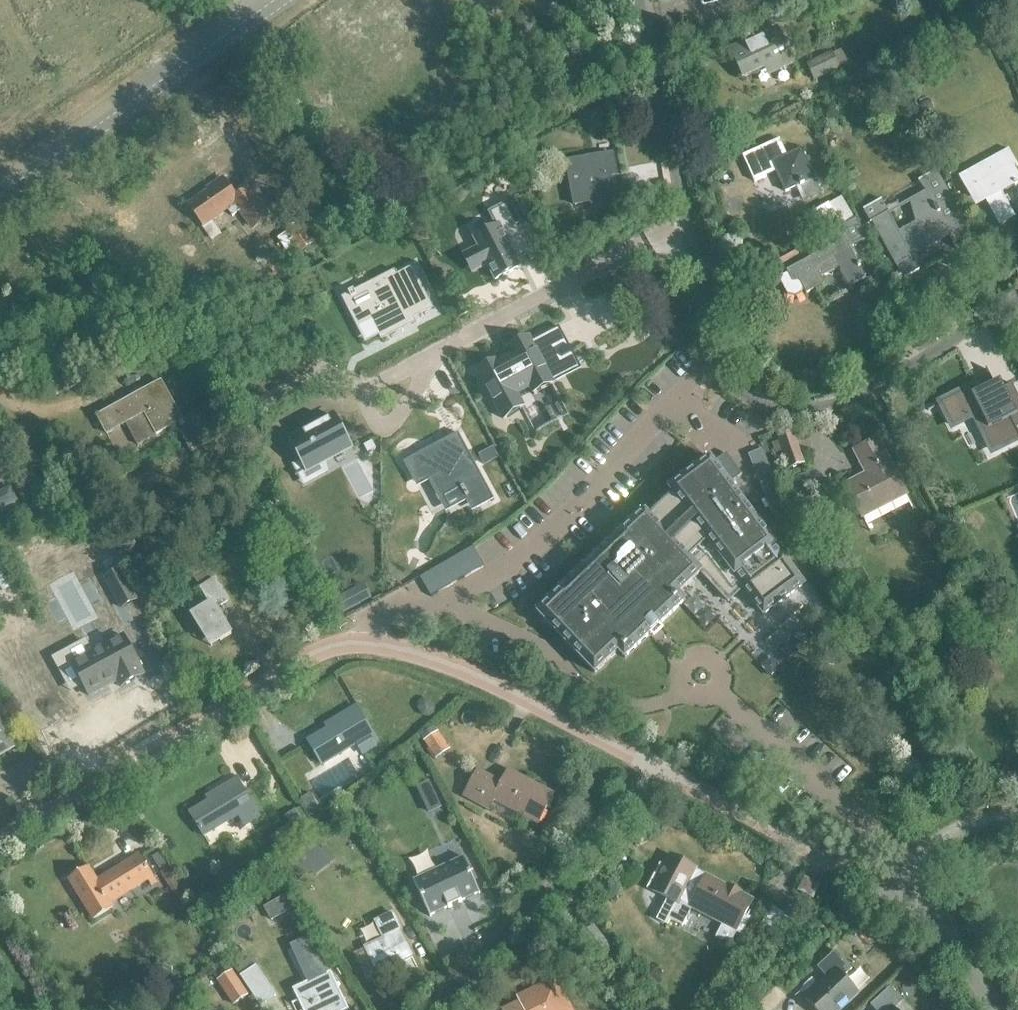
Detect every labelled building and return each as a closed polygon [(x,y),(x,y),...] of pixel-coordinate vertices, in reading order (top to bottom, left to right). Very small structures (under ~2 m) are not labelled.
[(774,65),(777,73),(793,65),(777,30),(731,51),(744,79),(774,65)] [(808,66),(815,81),(840,70),(833,54),(808,66)] [(802,151),(787,158),(780,142),(743,158),(755,183),(776,174),(785,194),(815,181),(802,151)] [(1003,194),(1017,186),(1017,173),(1015,167),(1017,165),(1010,151),(960,178),(969,194),(979,189),(1000,228),(1017,219),(1003,194)] [(611,177),(617,176),(614,155),(601,158),(601,157),(567,163),(572,194),(560,196),(562,207),(574,205),(575,206),(592,203),(593,207),(616,203),(611,177)] [(951,237),(950,236),(963,229),(934,175),(920,183),(927,196),(914,203),(920,226),(901,236),(889,214),(888,214),(881,201),(864,210),(872,224),(873,224),(904,281),(919,272),(912,258),(951,237)] [(247,191),(237,198),(225,182),(190,207),(203,226),(201,227),(212,242),(222,235),(212,220),(227,209),(230,213),(240,210),(252,227),(266,217),(247,191)] [(809,216),(821,237),(842,225),(830,204),(809,216)] [(532,253),(504,206),(489,213),(497,227),(474,239),(479,247),(475,249),(478,257),(477,258),(479,260),(480,260),(485,267),(487,265),(497,280),(522,267),(517,256),(520,254),(523,257),(532,253)] [(851,287),(867,279),(851,249),(868,240),(858,218),(824,237),(830,248),(788,272),(789,274),(783,277),(782,283),(788,295),(796,297),(801,294),(802,292),(805,291),(807,294),(825,284),(822,278),(840,268),(851,287)] [(300,251),(301,253),(313,245),(298,222),(286,230),(288,232),(278,239),(291,258),(300,251)] [(400,325),(431,309),(411,269),(374,288),(372,283),(343,298),(359,328),(373,321),(382,339),(402,329),(400,325)] [(510,349),(491,359),(520,412),(539,402),(533,392),(549,385),(553,391),(572,380),(564,364),(591,351),(572,317),(544,332),(541,329),(523,340),(528,347),(512,354),(510,349)] [(942,404),(952,426),(975,416),(988,442),(1017,427),(1017,396),(1013,385),(1006,388),(1002,380),(994,384),(992,379),(942,404)] [(199,411),(182,421),(160,382),(97,416),(106,434),(125,424),(137,445),(176,424),(191,452),(215,439),(199,411)] [(334,417),(290,440),(305,467),(319,460),(321,463),(351,447),(334,417)] [(789,470),(806,464),(795,431),(778,437),(779,441),(772,443),(776,454),(783,451),(789,470)] [(452,439),(406,463),(417,483),(431,476),(442,497),(463,486),(474,507),(492,497),(461,438),(453,442),(452,439)] [(846,487),(862,518),(906,495),(878,441),(856,452),(868,476),(846,487)] [(788,523),(760,454),(747,459),(774,528),(788,523)] [(645,514),(539,614),(569,646),(595,674),(614,656),(615,654),(618,652),(625,659),(649,636),(655,631),(660,625),(682,605),(685,602),(679,595),(701,573),(729,602),(744,588),(764,615),(804,585),(783,557),(782,557),(774,547),(775,546),(737,495),(729,484),(713,464),(711,461),(671,491),(674,495),(649,517),(645,514)] [(786,481),(792,500),(816,493),(809,473),(786,481)] [(0,493),(0,510),(17,501),(10,488),(0,493)] [(483,570),(472,551),(418,582),(429,601),(483,570)] [(121,608),(137,600),(120,570),(105,578),(121,608)] [(216,580),(212,582),(207,574),(201,578),(202,580),(194,585),(198,592),(202,589),(211,604),(192,616),(211,647),(232,634),(216,608),(228,601),(216,580)] [(362,589),(332,603),(339,618),(369,604),(362,589)] [(72,664),(90,697),(118,682),(121,688),(143,676),(140,669),(141,669),(123,636),(72,664)] [(363,754),(375,747),(370,739),(374,737),(356,708),(339,718),(341,722),(309,742),(322,765),(357,744),(363,754)] [(10,749),(0,730),(0,754),(10,749)] [(436,758),(436,759),(451,749),(439,731),(424,741),(429,749),(428,749),(435,759),(436,758)] [(509,772),(502,785),(476,771),(463,796),(490,810),(495,801),(539,824),(554,796),(509,772)] [(244,825),(260,816),(237,779),(220,790),(222,794),(190,814),(203,836),(238,815),(244,825)] [(301,799),(312,817),(322,811),(311,793),(301,799)] [(152,886),(156,883),(140,856),(97,883),(89,869),(70,880),(94,919),(112,908),(110,903),(148,879),(152,886)] [(463,856),(413,880),(430,916),(441,911),(466,899),(480,893),(463,856)] [(667,925),(695,872),(696,870),(671,857),(653,891),(668,899),(657,920),(667,925)] [(695,872),(667,925),(668,926),(671,920),(681,926),(693,903),(727,921),(724,926),(737,932),(749,908),(738,902),(741,896),(695,872)] [(801,892),(812,898),(818,888),(806,882),(801,892)] [(272,921),(290,910),(283,897),(264,908),(272,921)] [(365,949),(377,975),(412,958),(400,932),(402,932),(394,915),(378,922),(386,938),(365,949)] [(815,1009),(840,1009),(858,994),(843,978),(852,970),(835,952),(817,968),(827,978),(805,999),(815,1009)] [(241,977),(260,1007),(275,997),(256,967),(241,977)] [(304,1009),(342,1009),(326,976),(295,991),(304,1009)] [(904,1001),(891,987),(871,1005),(875,1009),(894,1009),(904,1001)] [(540,994),(504,1009),(552,1009),(563,1005),(553,988),(540,994)]
